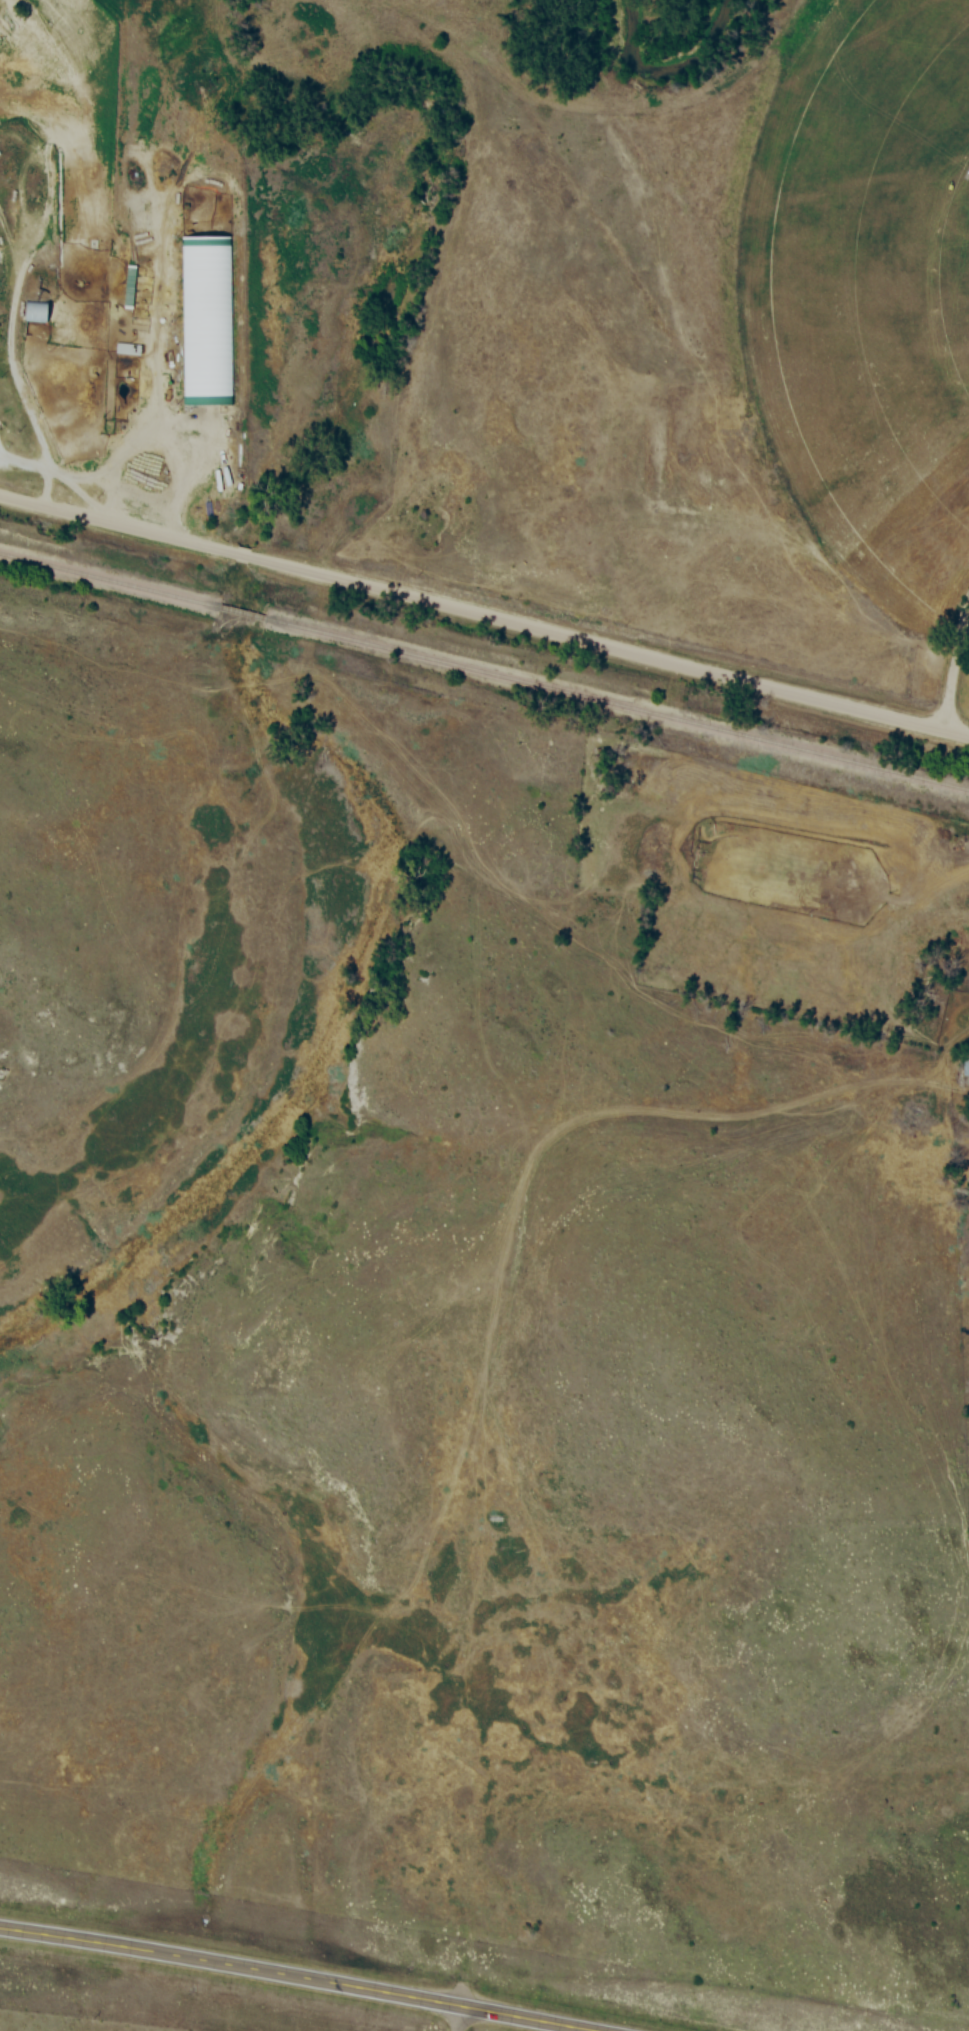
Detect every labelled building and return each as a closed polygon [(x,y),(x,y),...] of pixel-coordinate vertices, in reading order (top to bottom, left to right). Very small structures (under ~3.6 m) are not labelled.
[(184,407),(182,232),(226,231),(228,406),(184,407)] [(48,322),(48,302),(26,302),(26,322),(48,322)]
